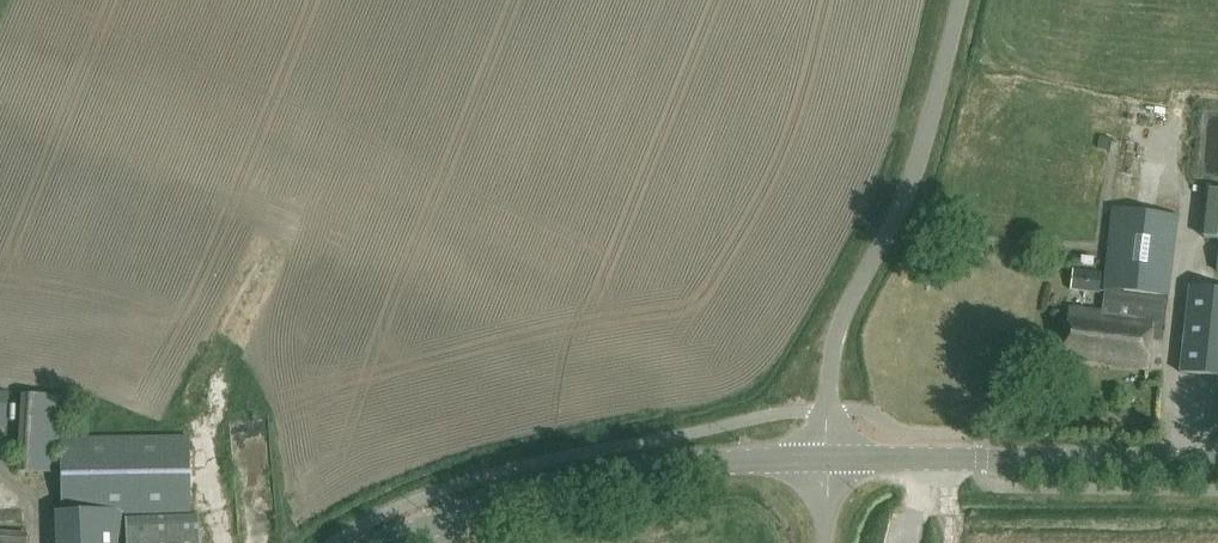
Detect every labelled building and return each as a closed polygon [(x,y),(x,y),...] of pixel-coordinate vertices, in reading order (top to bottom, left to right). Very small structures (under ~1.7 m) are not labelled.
[(1208,190),(1203,237),(1217,239),(1217,191),(1208,190)] [(1178,216),(1113,208),(1104,289),(1102,312),(1069,308),(1063,357),(1111,362),(1111,365),(1146,369),(1147,369),(1151,341),(1163,342),(1178,216)] [(1102,274),(1073,270),(1071,292),(1099,295),(1102,274)] [(1190,287),(1181,373),(1217,376),(1217,290),(1190,287)] [(0,392),(0,431),(7,431),(9,393),(0,392)] [(20,395),(14,473),(57,476),(60,476),(61,511),(57,511),(57,542),(123,542),(122,513),(190,512),(189,438),(63,439),(63,398),(20,395)] [(196,515),(124,518),(125,542),(198,542),(196,515)] [(28,534),(0,532),(0,542),(27,542),(28,534)]
